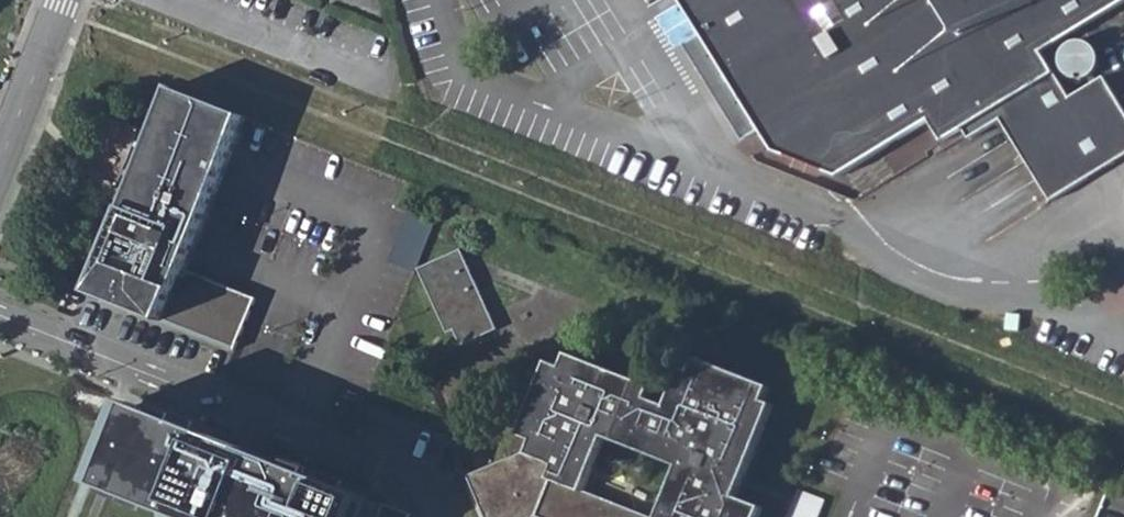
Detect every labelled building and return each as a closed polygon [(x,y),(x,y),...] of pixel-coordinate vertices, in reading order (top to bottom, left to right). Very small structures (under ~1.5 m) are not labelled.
[(700,33),(758,128),(773,152),(840,178),(932,122),(946,143),(966,130),(972,140),(1003,121),(1053,203),(1123,160),(1123,105),(1107,77),(1069,99),(1041,53),(1123,2),(1123,0),(680,0),(700,33)] [(758,128),(700,33),(681,44),(740,140),(758,128)] [(1064,70),(1095,76),(1102,42),(1071,36),(1064,70)] [(241,116),(170,89),(90,293),(234,349),(254,298),(186,272),(185,276),(179,274),(191,243),(184,240),(196,210),(203,213),(241,116)] [(184,240),(191,243),(203,213),(196,210),(184,240)] [(459,252),(417,270),(447,334),(454,331),(461,346),(495,331),(459,252)] [(470,478),(487,516),(650,516),(583,492),(605,438),(678,467),(659,516),(758,516),(761,508),(737,498),(772,406),(764,403),(770,389),(696,360),(690,372),(682,370),(666,406),(649,400),(653,388),(568,355),(562,368),(548,363),(520,435),(536,442),(530,456),(524,453),(470,478)] [(875,369),(856,362),(852,372),(871,379),(875,369)] [(138,406),(106,488),(179,516),(362,516),(370,497),(138,406)] [(106,488),(94,516),(179,516),(106,488)] [(796,490),(786,516),(814,516),(821,500),(796,490)] [(384,503),(370,497),(362,516),(379,516),(384,503)] [(384,503),(379,516),(411,516),(413,514),(384,503)]
